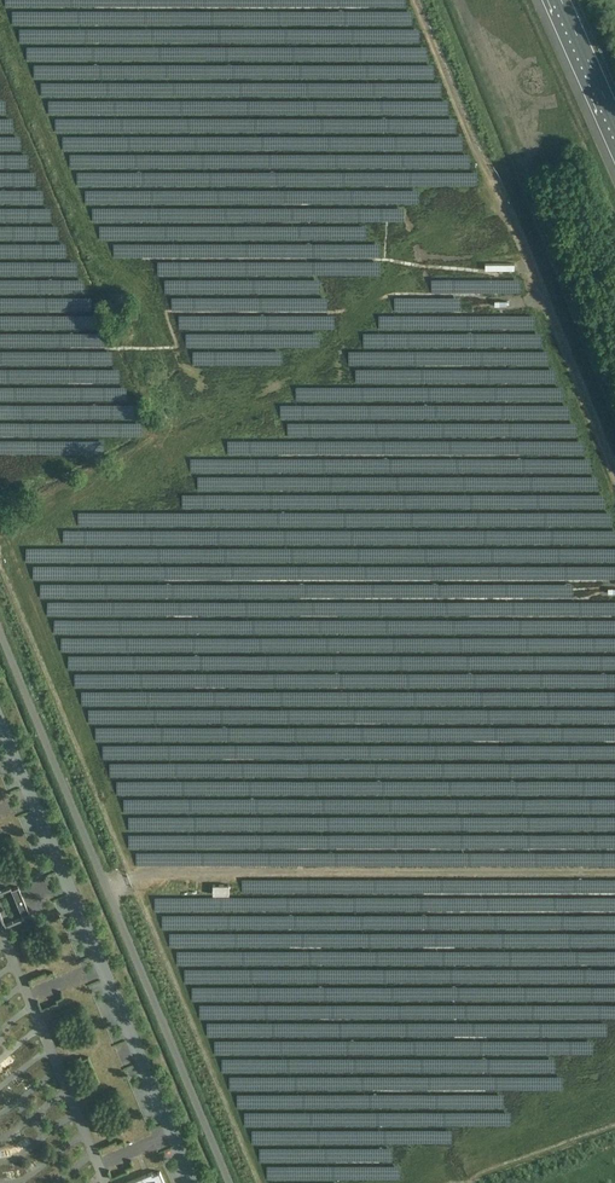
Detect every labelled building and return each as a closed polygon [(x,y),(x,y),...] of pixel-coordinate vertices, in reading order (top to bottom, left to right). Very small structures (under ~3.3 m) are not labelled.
[(22,913),(12,885),(5,888),(8,896),(4,897),(10,913),(5,915),(7,919),(22,913)] [(160,1171),(154,1174),(153,1172),(149,1174),(146,1175),(127,1182),(165,1182),(160,1171)]
